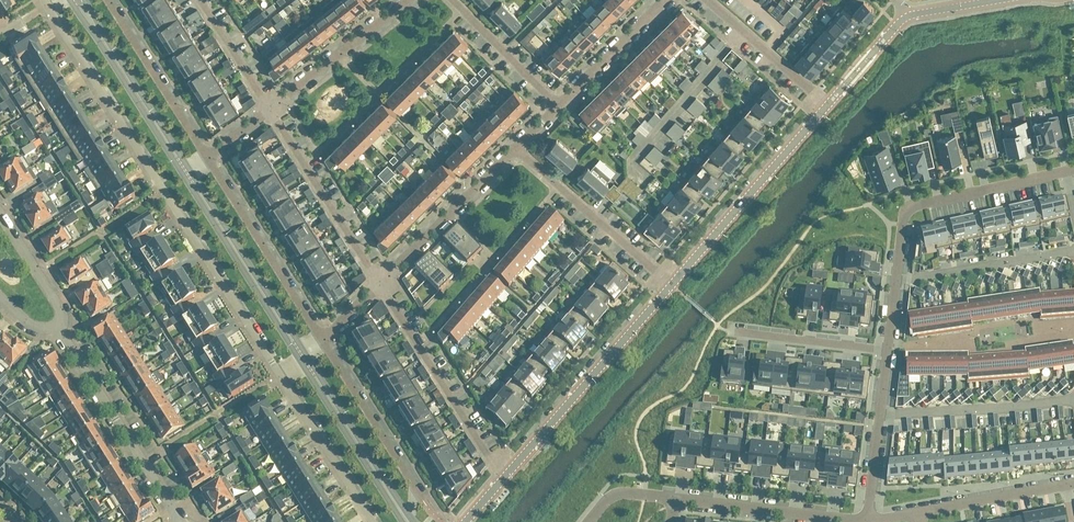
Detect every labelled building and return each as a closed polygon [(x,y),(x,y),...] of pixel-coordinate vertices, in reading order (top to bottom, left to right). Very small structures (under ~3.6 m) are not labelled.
[(169,1),(169,0),(143,0),(144,3),(142,4),(148,14),(169,1)] [(346,20),(331,0),(321,8),(324,12),(325,12),(337,27),(346,20)] [(345,0),(331,0),(346,20),(355,13),(345,0)] [(361,0),(345,0),(355,13),(365,5),(361,0)] [(620,0),(605,0),(604,1),(618,15),(627,7),(620,0)] [(858,22),(860,20),(862,22),(874,9),(863,0),(848,0),(846,3),(855,10),(850,15),(844,9),(843,9),(858,22)] [(177,13),(169,1),(148,14),(155,24),(157,23),(158,25),(177,13)] [(618,15),(604,1),(596,9),(610,23),(618,15)] [(520,21),(502,2),(491,13),(510,31),(520,21)] [(532,20),(545,7),(543,8),(538,3),(540,2),(527,14),(532,20)] [(266,8),(269,13),(276,8),(272,3),(266,8)] [(288,13),(292,9),(288,4),(284,8),(288,13)] [(840,6),(832,15),(836,18),(850,31),(858,22),(843,9),(840,6)] [(560,14),(558,12),(554,8),(549,13),(553,16),(554,15),(556,18),(560,14)] [(201,15),(197,9),(186,16),(190,22),(195,19),(201,15)] [(610,23),(596,9),(587,18),(601,32),(610,23)] [(254,17),(242,27),(245,32),(258,22),(266,15),(262,10),(254,17)] [(699,27),(681,11),(673,20),(689,37),(699,27)] [(325,12),(324,12),(316,19),(315,19),(327,35),(337,27),(325,12)] [(164,38),(185,25),(177,13),(158,25),(160,27),(157,28),(164,38)] [(278,13),(272,17),(277,22),(282,18),(278,13)] [(553,16),(549,13),(544,17),(548,21),(553,16)] [(204,21),(201,15),(195,19),(199,24),(204,21)] [(836,18),(832,15),(824,24),(843,40),(850,31),(836,18)] [(327,35),(315,19),(316,19),(313,16),(303,24),(306,27),(318,42),(327,35)] [(601,32),(587,18),(579,26),(593,40),(601,32)] [(270,19),(264,23),(267,28),(273,23),(270,19)] [(689,37),(673,20),(664,28),(681,45),(689,37)] [(892,39),(910,25),(907,22),(890,35),(892,39)] [(824,24),(816,33),(835,49),(843,40),(824,24)] [(192,37),(185,25),(164,38),(170,48),(172,47),(174,49),(192,37)] [(541,28),(537,25),(532,29),(536,33),(541,28)] [(267,34),(260,26),(255,30),(261,38),(267,34)] [(593,40),(579,26),(571,34),(568,31),(567,31),(584,48),(593,40)] [(318,42),(306,27),(297,34),(309,49),(318,42)] [(681,45),(664,28),(656,36),(672,53),(681,45)] [(468,45),(455,32),(453,30),(454,31),(445,39),(459,53),(468,45)] [(584,48),(567,31),(559,40),(576,57),(584,48)] [(816,33),(809,42),(827,58),(835,49),(816,33)] [(216,40),(212,34),(201,41),(205,47),(211,43),(216,40)] [(309,49),(297,34),(287,41),(299,57),(309,49)] [(524,45),(530,40),(532,38),(528,34),(520,41),(521,42),(524,45)] [(16,61),(39,46),(33,35),(28,38),(27,37),(20,41),(21,43),(11,49),(18,59),(15,60),(16,61)] [(672,53),(656,36),(647,45),(667,65),(667,64),(664,61),(672,53)] [(715,47),(720,41),(715,36),(710,42),(715,47)] [(179,63),(200,50),(192,37),(174,49),(175,51),(173,53),(179,63)] [(459,53),(445,39),(437,48),(451,62),(459,53)] [(220,45),(216,40),(211,43),(214,49),(220,45)] [(576,57),(559,40),(562,43),(554,51),(568,65),(576,57)] [(719,51),(726,44),(725,43),(721,40),(720,41),(715,47),(719,51)] [(299,57),(287,41),(278,48),(278,49),(290,64),(299,57)] [(801,51),(819,67),(827,58),(809,42),(801,51)] [(290,64),(278,49),(278,48),(276,45),(266,53),(275,65),(269,70),(273,77),(274,78),(274,77),(290,64)] [(667,65),(647,45),(639,53),(659,73),(667,65)] [(22,71),(45,56),(39,47),(40,46),(39,46),(16,61),(22,71)] [(451,62),(437,48),(429,56),(442,70),(451,62)] [(208,62),(200,50),(179,63),(185,73),(188,71),(189,74),(208,62)] [(568,65),(554,51),(545,60),(559,74),(568,65)] [(811,76),(819,67),(801,51),(793,60),(811,76)] [(659,73),(639,53),(630,62),(650,81),(659,73)] [(28,81),(51,66),(45,56),(22,71),(28,81)] [(442,70),(429,56),(420,64),(434,78),(442,70)] [(226,67),(232,64),(228,58),(222,62),(226,67)] [(743,68),(748,63),(743,58),(733,69),(734,69),(739,73),(743,68)] [(708,64),(702,59),(698,63),(704,69),(708,64)] [(195,87),(216,74),(208,62),(189,74),(191,76),(188,77),(195,87)] [(650,81),(630,62),(622,70),(639,87),(647,79),(650,82),(650,81)] [(704,69),(698,63),(694,67),(700,73),(704,69)] [(235,70),(232,64),(226,67),(230,73),(235,70)] [(434,78),(420,64),(412,73),(426,87),(434,78)] [(35,91),(58,76),(51,66),(28,81),(35,91)] [(482,76),(487,71),(483,67),(478,72),(482,76)] [(743,68),(739,73),(743,77),(747,72),(743,68)] [(639,87),(622,70),(613,78),(630,95),(639,87)] [(10,79),(7,73),(1,77),(5,82),(10,79)] [(426,87),(412,73),(403,81),(417,95),(426,87)] [(223,86),(216,74),(195,87),(201,97),(203,96),(205,98),(223,86)] [(489,83),(494,79),(490,74),(485,79),(489,83)] [(727,83),(717,74),(712,79),(722,88),(727,83)] [(474,75),(469,80),(473,85),(478,80),(474,75)] [(41,101),(64,86),(58,76),(35,91),(41,101)] [(688,86),(692,82),(686,77),(682,81),(688,86)] [(630,95),(613,78),(605,87),(625,106),(622,103),(630,95)] [(14,84),(10,79),(5,82),(8,88),(14,84)] [(722,88),(712,79),(708,84),(718,93),(722,88)] [(417,95),(403,81),(395,89),(409,103),(417,95)] [(688,86),(682,81),(679,85),(685,91),(688,86)] [(247,88),(243,82),(238,86),(242,92),(247,88)] [(481,92),(486,87),(481,83),(477,88),(481,92)] [(788,103),(765,83),(755,95),(777,115),(788,103)] [(465,93),(470,88),(466,84),(461,89),(465,93)] [(47,111),(71,96),(64,86),(41,101),(47,111)] [(210,112),(231,99),(223,86),(205,98),(206,100),(204,102),(210,112)] [(625,106),(605,87),(597,95),(616,115),(625,106)] [(409,103),(395,89),(386,98),(400,112),(409,103)] [(472,100),(477,95),(473,91),(468,96),(472,100)] [(527,104),(514,91),(505,100),(519,113),(527,105),(528,106),(527,104)] [(457,101),(461,96),(457,92),(452,97),(457,101)] [(23,99),(19,93),(14,97),(17,102),(23,99)] [(35,95),(25,99),(29,107),(38,103),(35,95)] [(616,115),(597,95),(588,103),(608,123),(609,123),(605,120),(613,112),(616,115)] [(676,100),(670,95),(667,99),(673,104),(676,100)] [(777,115),(755,95),(744,107),(763,124),(767,120),(770,123),(777,115)] [(54,121),(77,106),(71,96),(47,111),(54,121)] [(234,119),(246,110),(256,102),(252,96),(241,104),(236,107),(231,99),(210,112),(217,122),(219,120),(220,123),(232,116),(234,119)] [(706,107),(696,98),(691,103),(702,112),(706,107)] [(14,105),(10,99),(4,102),(8,108),(14,105)] [(26,104),(23,99),(17,102),(21,108),(26,104)] [(464,108),(469,104),(465,99),(460,104),(464,108)] [(673,104),(667,99),(663,103),(669,109),(673,104)] [(519,113),(505,100),(497,108),(510,122),(519,113)] [(0,105),(0,108),(2,112),(8,108),(4,102),(0,105)] [(396,116),(382,102),(374,111),(387,124),(396,116)] [(450,111),(455,106),(450,102),(446,107),(450,111)] [(608,123),(588,103),(580,112),(599,132),(608,123)] [(697,117),(702,112),(691,103),(687,108),(697,117)] [(8,108),(11,113),(17,110),(14,105),(8,108)] [(42,105),(31,111),(36,118),(46,111),(42,105)] [(60,131),(83,116),(77,106),(54,121),(60,131)] [(459,110),(455,106),(450,111),(454,115),(459,110)] [(445,116),(450,111),(446,107),(441,112),(445,116)] [(763,124),(744,107),(744,108),(747,111),(737,122),(757,139),(764,131),(760,128),(763,124)] [(510,122),(497,108),(488,116),(502,130),(510,122)] [(387,124),(374,111),(365,119),(379,133),(387,124)] [(449,120),(454,115),(450,111),(445,116),(449,120)] [(35,119),(32,113),(26,117),(30,122),(35,119)] [(661,118),(655,113),(651,117),(657,122),(661,118)] [(1010,113),(1000,115),(1003,126),(1005,135),(1004,136),(1005,138),(1002,139),(1005,153),(1008,152),(1009,154),(1024,151),(1022,142),(1022,141),(1023,139),(1029,138),(1030,140),(1030,141),(1030,140),(1026,121),(1012,124),(1012,123),(1010,113)] [(435,123),(440,118),(436,114),(431,119),(435,123)] [(963,130),(960,115),(951,117),(954,132),(963,130)] [(67,141),(90,126),(83,116),(60,131),(67,141)] [(502,130),(488,116),(480,125),(494,139),(502,130)] [(976,119),(985,156),(998,153),(989,116),(976,119)] [(1034,135),(1037,148),(1056,144),(1054,138),(1062,136),(1057,116),(1049,118),(1049,120),(1043,121),(1043,120),(1040,121),(1040,122),(1034,123),(1037,134),(1034,135)] [(598,130),(585,117),(579,123),(592,136),(591,134),(596,129),(597,131),(598,130)] [(654,127),(657,122),(651,117),(647,121),(654,127)] [(14,132),(21,128),(26,124),(23,119),(11,127),(14,132)] [(39,124),(35,119),(30,122),(33,128),(39,124)] [(379,133),(365,119),(357,127),(371,141),(379,133)] [(442,130),(447,125),(443,121),(438,126),(442,130)] [(424,133),(431,126),(427,122),(419,131),(421,133),(424,133)] [(685,131),(675,122),(671,127),(681,136),(685,131)] [(757,139),(737,122),(727,134),(743,148),(746,144),(750,147),(757,139)] [(30,130),(26,124),(21,128),(24,133),(30,130)] [(494,139),(480,125),(471,133),(485,147),(494,139)] [(73,151),(96,136),(90,126),(67,141),(73,151)] [(276,134),(271,126),(260,134),(265,141),(276,134)] [(371,141),(357,127),(348,136),(362,150),(371,141)] [(681,136),(671,127),(666,132),(676,141),(681,136)] [(434,138),(439,133),(435,129),(430,134),(434,138)] [(887,129),(877,132),(880,139),(881,138),(884,145),(892,142),(887,129)] [(645,136),(639,131),(636,135),(642,140),(645,136)] [(48,139),(45,133),(39,137),(43,142),(48,139)] [(485,147),(471,133),(463,141),(477,155),(485,147)] [(410,147),(415,143),(417,140),(418,137),(415,134),(406,143),(410,147)] [(743,148),(727,134),(716,146),(736,163),(743,155),(739,152),(743,148)] [(32,135),(27,138),(30,143),(36,140),(32,135)] [(642,140),(636,135),(632,139),(638,144),(642,140)] [(961,163),(955,135),(937,139),(943,167),(961,163)] [(79,161),(102,146),(96,136),(73,151),(79,161)] [(362,150),(348,136),(340,144),(354,158),(362,150)] [(266,154),(258,141),(256,137),(249,143),(251,146),(239,153),(241,156),(239,157),(245,167),(266,154)] [(52,144),(48,139),(43,142),(46,148),(52,144)] [(919,174),(920,177),(928,175),(927,168),(924,157),(932,155),(928,139),(912,143),(914,151),(906,153),(911,176),(919,174)] [(577,158),(557,140),(547,151),(567,169),(577,158)] [(477,155),(463,141),(455,150),(468,164),(477,155)] [(25,156),(36,149),(32,143),(21,150),(25,156)] [(286,150),(282,144),(277,147),(280,153),(286,150)] [(354,158),(340,144),(325,158),(324,158),(325,159),(330,166),(337,159),(345,167),(354,158)] [(973,144),(967,145),(970,159),(976,158),(973,144)] [(89,169),(109,157),(102,146),(79,161),(80,162),(83,159),(89,168),(89,169)] [(417,155),(422,150),(418,146),(413,150),(417,155)] [(665,154),(654,146),(650,151),(660,160),(665,154)] [(736,163),(716,146),(706,158),(722,172),(725,168),(729,171),(736,163)] [(402,156),(407,151),(402,147),(398,152),(402,156)] [(629,154),(623,149),(620,153),(626,158),(629,154)] [(468,164),(455,150),(446,158),(460,172),(468,164)] [(898,180),(887,150),(872,155),(873,158),(872,158),(873,161),(874,160),(875,163),(869,165),(876,187),(884,184),(884,185),(898,180)] [(64,156),(61,151),(55,154),(59,160),(64,156)] [(660,160),(650,151),(645,156),(655,165),(660,160)] [(274,166),(266,154),(245,167),(251,177),(254,176),(255,178),(274,166)] [(409,163),(414,158),(410,154),(405,159),(409,163)] [(393,164),(398,159),(394,155),(389,160),(393,164)] [(68,162),(64,156),(59,160),(62,166),(68,162)] [(29,167),(23,157),(0,171),(0,179),(2,183),(4,182),(5,183),(29,167)] [(115,166),(109,157),(89,169),(89,168),(85,170),(91,181),(92,181),(115,166)] [(722,172),(706,158),(696,170),(715,187),(722,179),(719,176),(722,172)] [(298,168),(294,162),(288,166),(292,172),(298,168)] [(400,171),(405,166),(401,162),(396,167),(400,171)] [(456,176),(442,162),(433,171),(447,185),(456,176)] [(595,163),(590,169),(588,168),(578,179),(598,196),(608,185),(606,183),(611,177),(595,163)] [(386,174),(391,169),(387,165),(382,170),(386,174)] [(98,191),(121,176),(115,166),(92,181),(98,191)] [(260,192),(281,178),(274,166),(255,178),(256,180),(254,182),(260,192)] [(14,193),(33,181),(26,171),(30,168),(29,167),(5,183),(5,184),(7,183),(14,193)] [(301,174),(298,168),(292,172),(296,178),(301,174)] [(395,173),(391,169),(386,174),(391,178),(395,173)] [(43,184),(54,177),(50,170),(39,178),(43,184)] [(382,179),(386,174),(382,170),(377,174),(382,179)] [(715,187),(696,170),(685,182),(701,196),(705,192),(708,195),(715,187)] [(77,176),(74,171),(68,174),(72,180),(77,176)] [(447,185),(433,171),(425,179),(439,193),(447,185)] [(391,178),(386,174),(382,179),(386,183),(391,178)] [(81,182),(77,176),(72,180),(75,185),(81,182)] [(104,201),(128,186),(127,186),(121,176),(98,191),(98,192),(102,189),(108,198),(104,201)] [(621,193),(632,180),(627,176),(617,186),(616,188),(621,193)] [(47,190),(58,183),(54,177),(43,184),(47,190)] [(372,186),(376,181),(372,177),(367,181),(372,186)] [(289,191),(281,178),(260,192),(267,202),(269,200),(270,202),(289,191)] [(439,193),(425,179),(416,188),(430,201),(439,193)] [(701,196),(685,182),(675,194),(694,211),(701,203),(698,200),(701,196)] [(27,218),(52,203),(45,192),(47,190),(43,184),(31,191),(35,198),(22,206),(28,217),(27,218)] [(379,193),(384,188),(379,184),(375,189),(379,193)] [(613,202),(621,193),(616,188),(617,186),(614,184),(605,194),(613,202)] [(634,200),(643,189),(637,185),(628,195),(634,200)] [(94,186),(87,189),(90,196),(97,193),(94,186)] [(133,200),(132,198),(135,197),(128,186),(104,201),(109,208),(111,212),(125,203),(126,205),(133,200)] [(313,193),(309,187),(304,190),(307,196),(313,193)] [(430,201),(416,188),(408,196),(422,210),(430,201)] [(90,197),(86,191),(81,195),(84,200),(90,197)] [(276,216),(297,203),(289,191),(270,202),(272,205),(270,206),(276,216)] [(370,201),(375,196),(371,192),(366,197),(370,201)] [(317,199),(313,193),(307,196),(311,202),(317,199)] [(694,211),(675,194),(664,206),(681,220),(684,216),(687,218),(694,211)] [(422,210),(408,196),(400,204),(413,218),(422,210)] [(93,202),(90,197),(84,200),(88,206),(93,202)] [(1065,198),(1062,199),(1061,197),(1050,200),(1055,222),(1070,218),(1065,198)] [(362,209),(367,205),(363,200),(358,205),(362,209)] [(1055,222),(1050,200),(1039,202),(1038,203),(1039,204),(1035,205),(1040,225),(1041,225),(1055,222)] [(96,216),(109,208),(104,201),(92,209),(96,216)] [(53,217),(59,214),(52,203),(27,218),(28,220),(26,221),(31,229),(33,228),(34,230),(53,217)] [(305,215),(297,203),(276,216),(282,226),(284,225),(286,227),(305,215)] [(413,218),(400,204),(391,213),(405,227),(413,218)] [(1032,204),(1020,207),(1025,229),(1025,230),(1026,230),(1040,227),(1041,226),(1041,225),(1040,225),(1035,205),(1032,205),(1032,204)] [(681,220),(664,206),(654,218),(674,235),(681,226),(677,224),(681,220)] [(57,224),(63,220),(63,221),(75,214),(70,207),(59,214),(53,217),(57,224)] [(1025,229),(1020,207),(1010,209),(1009,209),(1009,211),(1006,211),(1011,232),(1025,229)] [(564,223),(548,210),(549,211),(541,220),(556,232),(564,223)] [(328,217),(325,211),(319,215),(323,220),(328,217)] [(1002,211),(991,213),(996,235),(995,235),(996,237),(1011,233),(1011,232),(1006,211),(1003,212),(1002,211)] [(405,227),(391,213),(383,221),(397,235),(405,227)] [(996,235),(991,213),(979,216),(980,217),(976,218),(981,239),(995,235),(996,235)] [(79,221),(75,214),(63,221),(68,228),(79,221)] [(291,241),(312,227),(305,215),(286,227),(287,229),(285,231),(291,241)] [(143,236),(154,229),(153,227),(154,226),(153,224),(155,223),(151,217),(149,218),(148,217),(122,233),(133,250),(146,241),(143,236)] [(332,223),(328,217),(323,220),(317,224),(321,230),(332,223)] [(107,223),(103,218),(98,221),(101,227),(107,223)] [(674,235),(654,218),(643,230),(659,244),(663,239),(667,242),(674,235)] [(981,239),(976,218),(973,219),(973,218),(961,220),(966,242),(967,242),(981,239)] [(556,232),(541,220),(533,228),(548,241),(556,232)] [(967,243),(967,242),(966,242),(961,220),(951,223),(950,223),(950,224),(947,225),(952,247),(967,243)] [(397,235),(383,221),(374,230),(382,237),(377,242),(382,249),(383,250),(383,249),(397,235)] [(943,224),(932,227),(936,246),(937,250),(952,247),(947,225),(944,225),(943,224)] [(455,252),(470,238),(457,225),(443,240),(455,252)] [(320,240),(312,227),(291,241),(298,251),(300,249),(301,251),(320,240)] [(924,247),(925,249),(936,246),(932,227),(920,229),(921,231),(917,232),(918,235),(916,236),(913,262),(921,261),(923,248),(924,247)] [(68,243),(73,240),(65,228),(42,242),(45,247),(43,248),(47,254),(49,253),(50,255),(61,247),(62,249),(69,245),(68,243)] [(548,241),(533,228),(525,237),(540,250),(548,241)] [(283,230),(276,234),(281,242),(288,238),(283,230)] [(344,242),(340,236),(335,239),(338,245),(344,242)] [(540,250),(525,237),(518,246),(532,259),(540,250)] [(467,264),(482,250),(470,238),(455,252),(467,264)] [(144,266),(168,251),(167,248),(168,247),(164,241),(163,242),(161,240),(150,247),(146,241),(133,250),(137,256),(138,255),(144,266)] [(307,265),(328,252),(320,240),(301,251),(303,254),(301,255),(307,265)] [(348,247),(344,242),(338,245),(342,251),(348,247)] [(580,254),(584,248),(580,244),(575,250),(580,254)] [(602,251),(594,244),(590,249),(597,256),(602,251)] [(532,259),(518,246),(510,255),(525,268),(532,259)] [(876,264),(878,253),(846,249),(843,270),(867,273),(869,263),(876,264)] [(164,269),(175,262),(174,260),(176,259),(172,252),(170,253),(168,251),(144,266),(151,276),(150,277),(154,283),(167,275),(164,269)] [(111,252),(104,257),(106,260),(110,266),(118,262),(111,252)] [(336,264),(328,252),(307,265),(313,275),(315,274),(317,276),(336,264)] [(441,266),(434,258),(429,253),(415,268),(427,280),(441,266)] [(572,262),(577,257),(572,253),(568,259),(572,262)] [(445,262),(437,255),(434,258),(441,266),(445,262)] [(525,268),(510,255),(502,264),(517,277),(525,268)] [(69,285),(92,270),(84,258),(79,261),(78,260),(72,264),(73,266),(61,273),(62,274),(61,275),(65,282),(66,281),(69,285)] [(99,273),(110,266),(106,260),(95,267),(99,273)] [(359,266),(356,260),(350,264),(354,270),(359,266)] [(452,270),(445,262),(441,266),(449,273),(452,270)] [(564,271),(569,266),(564,262),(560,267),(564,271)] [(322,290),(343,276),(336,264),(317,276),(318,278),(316,279),(322,290)] [(517,277),(502,264),(494,273),(509,286),(517,277)] [(575,275),(581,268),(577,264),(570,271),(575,275)] [(628,279),(613,265),(602,277),(621,294),(628,287),(625,283),(628,279)] [(115,273),(110,266),(99,273),(103,280),(115,273)] [(453,278),(449,273),(441,266),(427,280),(439,292),(453,278)] [(557,280),(561,275),(557,271),(552,276),(557,280)] [(568,282),(575,275),(570,271),(564,278),(568,282)] [(357,287),(366,277),(363,272),(352,278),(357,287)] [(166,299),(189,284),(187,281),(189,280),(185,274),(183,275),(182,273),(171,280),(167,275),(154,283),(158,289),(159,288),(166,299)] [(353,291),(343,276),(322,290),(329,299),(331,298),(332,301),(344,293),(346,297),(353,291)] [(552,285),(557,280),(552,276),(548,282),(552,285)] [(411,287),(405,277),(402,280),(404,283),(408,290),(411,287)] [(621,294),(602,277),(592,289),(607,303),(611,299),(614,303),(621,294)] [(505,290),(490,278),(482,287),(497,300),(505,290)] [(83,307),(108,292),(101,280),(76,296),(77,298),(76,299),(80,307),(82,306),(83,307)] [(185,302),(196,295),(195,293),(197,292),(193,285),(191,286),(189,284),(166,299),(172,309),(171,310),(175,316),(188,308),(185,302)] [(544,294),(549,289),(544,285),(540,291),(544,294)] [(497,300),(482,287),(475,296),(489,309),(497,300)] [(134,288),(128,292),(132,299),(139,295),(134,288)] [(554,299),(560,292),(556,288),(550,295),(554,299)] [(818,312),(821,291),(800,288),(796,317),(807,319),(808,311),(818,312)] [(607,303),(592,289),(582,301),(578,298),(601,318),(607,310),(604,307),(607,303)] [(1040,296),(1039,291),(1026,293),(1029,314),(1040,313),(1041,313),(1040,296)] [(92,317),(111,305),(104,294),(108,292),(83,307),(83,308),(85,307),(92,317)] [(832,292),(829,321),(840,323),(841,315),(850,316),(853,294),(832,292)] [(1029,314),(1026,293),(1015,295),(1018,316),(1029,314)] [(1063,294),(1065,315),(1073,315),(1073,293),(1063,294)] [(537,303),(541,298),(537,294),(532,300),(537,303)] [(870,326),(874,297),(853,294),(850,316),(860,317),(859,325),(870,326)] [(1065,315),(1063,294),(1051,295),(1053,316),(1065,315)] [(548,306),(554,299),(550,295),(543,302),(548,306)] [(1018,316),(1015,295),(1003,297),(1006,318),(1018,316)] [(1053,316),(1051,295),(1040,296),(1041,313),(1040,313),(1041,317),(1053,316)] [(489,309),(475,296),(467,305),(482,318),(489,309)] [(1006,318),(1003,297),(991,299),(994,320),(1006,318)] [(129,298),(119,305),(123,312),(133,305),(129,298)] [(424,307),(418,298),(415,301),(419,308),(421,310),(424,307)] [(601,318),(578,298),(567,310),(587,327),(590,323),(594,326),(601,318)] [(994,320),(991,299),(979,300),(983,321),(994,320)] [(983,321),(979,300),(967,302),(968,307),(971,323),(983,321)] [(389,313),(381,301),(372,310),(378,320),(389,313)] [(147,308),(144,302),(138,306),(142,311),(147,308)] [(482,318),(467,305),(459,314),(474,327),(482,318)] [(189,330),(210,317),(208,314),(210,313),(206,307),(204,308),(203,306),(192,313),(188,308),(175,316),(179,322),(183,320),(189,330)] [(968,307),(957,308),(960,329),(972,328),(971,323),(968,307)] [(151,313),(147,308),(142,311),(145,317),(151,313)] [(960,329),(957,308),(945,310),(948,331),(960,329)] [(587,327),(567,310),(567,311),(570,314),(560,325),(580,342),(587,334),(583,331),(587,327)] [(948,331),(945,310),(933,312),(936,333),(948,331)] [(521,321),(526,316),(522,312),(517,317),(521,321)] [(533,323),(539,315),(535,312),(529,319),(533,323)] [(936,333),(933,312),(922,314),(925,335),(936,333)] [(474,327),(459,314),(451,323),(466,336),(474,327)] [(925,335),(922,314),(909,315),(912,336),(925,335)] [(97,339),(119,325),(112,315),(92,328),(92,329),(91,329),(97,339)] [(166,315),(160,319),(163,323),(169,319),(166,315)] [(379,333),(371,321),(367,315),(361,321),(364,326),(353,333),(354,335),(352,337),(358,347),(379,333)] [(206,335),(217,328),(216,326),(218,325),(214,318),(212,320),(210,317),(189,330),(196,341),(192,343),(196,349),(209,341),(206,335)] [(527,330),(533,323),(529,319),(523,326),(527,330)] [(514,330),(518,325),(514,321),(509,326),(514,330)] [(160,328),(156,322),(151,326),(154,331),(160,328)] [(388,336),(399,329),(396,323),(384,330),(388,336)] [(466,336),(451,323),(438,337),(438,336),(438,337),(439,339),(443,345),(450,338),(458,345),(466,336)] [(106,348),(125,336),(119,325),(97,339),(98,340),(100,339),(106,348)] [(580,342),(560,325),(550,337),(566,351),(569,347),(573,350),(580,342)] [(163,333),(160,328),(154,331),(158,337),(163,333)] [(506,339),(510,333),(506,330),(501,335),(506,339)] [(17,341),(17,340),(16,342),(6,333),(0,340),(0,359),(17,341)] [(387,346),(379,333),(358,347),(365,357),(367,355),(368,358),(387,346)] [(112,358),(131,346),(125,336),(106,348),(112,358)] [(512,347),(519,339),(514,336),(508,343),(512,347)] [(566,351),(550,337),(540,349),(559,366),(566,358),(562,355),(566,351)] [(210,363),(231,350),(229,347),(231,346),(227,340),(225,341),(224,339),(212,346),(209,341),(196,349),(200,355),(204,353),(210,363)] [(498,348),(503,342),(498,339),(494,344),(498,348)] [(27,350),(25,348),(27,347),(20,340),(18,342),(17,341),(0,359),(0,365),(7,371),(27,350)] [(172,348),(169,342),(163,346),(167,351),(172,348)] [(411,348),(407,342),(402,345),(405,351),(411,348)] [(506,354),(512,347),(508,343),(502,350),(506,354)] [(1073,343),(1060,345),(1063,366),(1073,365),(1073,352),(1073,343)] [(498,348),(494,344),(489,349),(494,353),(498,348)] [(1063,366),(1060,345),(1049,347),(1052,368),(1063,366)] [(118,368),(138,356),(131,346),(112,358),(118,368)] [(374,371),(395,358),(387,346),(368,358),(370,360),(368,361),(374,371)] [(1052,368),(1049,347),(1037,349),(1040,370),(1052,368)] [(176,353),(172,348),(167,351),(170,357),(176,353)] [(415,354),(411,348),(405,351),(409,357),(415,354)] [(559,366),(540,349),(529,361),(545,375),(549,371),(552,374),(559,366)] [(1040,370),(1037,349),(1025,350),(1027,360),(1028,376),(1028,371),(1040,370)] [(227,368),(238,361),(237,359),(238,358),(234,351),(233,353),(231,350),(210,363),(217,374),(213,376),(217,382),(230,374),(227,368)] [(741,385),(744,361),(734,360),(735,352),(724,350),(720,382),(741,385)] [(1027,360),(1025,350),(1025,355),(1014,356),(1016,377),(1028,376),(1027,360)] [(34,378),(59,362),(53,352),(52,353),(52,352),(40,359),(39,357),(32,362),(34,363),(28,367),(34,378)] [(486,362),(490,357),(486,353),(481,358),(486,362)] [(772,389),(775,364),(765,363),(766,356),(756,354),(752,386),(771,389),(772,389)] [(920,376),(920,355),(907,355),(907,361),(908,361),(908,376),(909,376),(920,376)] [(932,376),(932,355),(920,355),(920,376),(932,376)] [(944,376),(944,355),(932,355),(932,376),(944,376)] [(956,376),(955,355),(944,355),(944,376),(956,376)] [(967,360),(967,355),(955,355),(956,376),(968,376),(968,380),(969,380),(968,376),(967,360)] [(981,380),(979,358),(968,359),(968,355),(967,355),(967,360),(968,376),(969,380),(981,380)] [(125,378),(144,366),(138,356),(118,368),(125,378)] [(1016,377),(1014,356),(1003,357),(1004,378),(1016,377)] [(1004,378),(1003,357),(991,358),(992,379),(1004,378)] [(403,370),(395,358),(374,371),(380,381),(383,380),(384,382),(403,370)] [(790,392),(794,359),(785,358),(784,366),(775,364),(772,389),(771,389),(771,390),(790,392)] [(992,379),(991,358),(979,358),(981,380),(992,379)] [(492,370),(498,363),(494,359),(487,367),(492,370)] [(809,395),(812,369),(803,368),(804,360),(794,359),(790,392),(809,395)] [(545,375),(529,361),(519,373),(538,390),(545,382),(542,379),(545,375)] [(909,393),(909,378),(909,376),(908,376),(908,361),(907,361),(901,362),(900,374),(899,383),(897,398),(904,398),(904,406),(909,402),(909,393)] [(40,388),(63,373),(58,364),(59,363),(59,362),(34,378),(40,388)] [(185,368),(182,362),(176,366),(180,371),(185,368)] [(828,397),(832,364),(823,363),(822,370),(812,369),(809,395),(828,397)] [(847,399),(850,374),(840,372),(841,365),(832,364),(828,397),(847,399)] [(156,379),(160,384),(179,370),(175,365),(156,379)] [(131,388),(150,376),(144,366),(125,378),(131,388)] [(427,372),(423,366),(417,370),(421,376),(427,372)] [(485,378),(492,370),(487,367),(481,374),(485,378)] [(867,402),(871,368),(861,367),(860,375),(850,374),(847,399),(867,402)] [(189,373),(185,368),(180,371),(183,377),(189,373)] [(389,395),(410,382),(403,370),(384,382),(385,384),(383,386),(389,395)] [(10,377),(4,372),(0,377),(0,386),(1,387),(10,377)] [(228,398),(253,383),(252,381),(254,380),(250,374),(248,375),(247,373),(246,374),(245,372),(233,379),(230,374),(217,382),(220,388),(222,387),(228,398)] [(430,378),(427,372),(421,376),(425,382),(430,378)] [(47,398),(70,383),(63,373),(40,388),(47,398)] [(538,390),(519,373),(508,385),(524,399),(528,395),(531,398),(538,390)] [(137,398),(157,386),(150,376),(131,388),(137,398)] [(484,385),(477,379),(472,384),(480,390),(484,385)] [(1064,388),(1068,384),(1063,379),(1059,383),(1064,388)] [(198,388),(194,382),(189,386),(192,391),(198,388)] [(418,395),(410,382),(389,395),(396,406),(398,404),(399,407),(418,395)] [(1056,387),(1051,382),(1047,385),(1052,390),(1056,387)] [(57,405),(76,393),(70,383),(47,398),(51,396),(57,405)] [(1044,388),(1040,383),(1036,387),(1040,392),(1044,388)] [(524,399),(508,385),(498,397),(517,414),(524,406),(521,403),(524,399)] [(1032,390),(1027,385),(1024,388),(1028,393),(1032,390)] [(144,408),(163,396),(157,386),(137,398),(144,408)] [(1021,391),(1016,386),(1012,389),(1017,394),(1021,391)] [(1009,392),(1004,387),(1000,390),(1005,396),(1009,392)] [(201,393),(198,388),(192,391),(196,397),(201,393)] [(997,393),(993,388),(989,391),(993,397),(997,393)] [(985,394),(980,389),(976,392),(981,397),(985,394)] [(961,396),(957,390),(953,393),(957,399),(961,396)] [(973,395),(968,390),(964,393),(969,398),(973,395)] [(436,400),(442,397),(438,391),(433,394),(436,400)] [(949,396),(945,391),(941,394),(945,399),(949,396)] [(926,397),(922,392),(918,395),(922,401),(926,397)] [(938,397),(933,392),(929,395),(933,400),(938,397)] [(63,415),(83,403),(76,393),(57,405),(63,415)] [(405,420),(426,407),(418,395),(399,407),(401,409),(399,410),(405,420)] [(150,418),(169,406),(163,396),(144,408),(150,418)] [(704,396),(703,403),(711,404),(712,397),(704,396)] [(4,397),(0,401),(0,402),(5,406),(9,401),(4,397)] [(446,403),(442,397),(436,400),(440,406),(446,403)] [(517,414),(498,397),(487,409),(507,426),(517,414)] [(208,403),(204,398),(199,401),(202,407),(208,403)] [(270,411),(264,401),(261,402),(260,401),(253,405),(254,407),(244,413),(250,423),(270,411)] [(70,425),(89,413),(83,403),(63,415),(70,425)] [(156,428),(176,416),(169,406),(150,418),(156,428)] [(434,419),(426,407),(405,420),(411,430),(413,429),(415,431),(434,419)] [(18,418),(22,413),(17,409),(13,414),(18,418)] [(257,433),(276,421),(270,412),(271,412),(270,411),(250,423),(257,433)] [(22,423),(27,418),(22,413),(18,418),(22,423)] [(76,435),(95,423),(89,413),(70,425),(76,435)] [(457,421),(454,415),(448,419),(452,425),(457,421)] [(180,428),(182,426),(176,416),(156,428),(163,439),(173,432),(174,434),(181,430),(180,428)] [(233,423),(229,417),(224,421),(227,426),(233,423)] [(788,418),(787,426),(794,427),(795,419),(788,418)] [(420,444),(441,431),(434,419),(415,431),(416,433),(414,435),(420,444)] [(263,444),(282,431),(276,421),(257,433),(263,444)] [(461,427),(457,421),(452,425),(456,431),(461,427)] [(35,435),(40,430),(35,426),(32,422),(26,426),(35,435)] [(79,448),(102,433),(95,423),(76,435),(82,445),(78,447),(79,448)] [(224,429),(220,423),(215,427),(218,432),(224,429)] [(45,435),(40,430),(35,435),(40,439),(45,435)] [(269,454),(289,441),(282,431),(263,444),(269,454)] [(449,444),(441,431),(420,444),(427,455),(429,453),(430,455),(449,444)] [(85,458),(108,443),(102,433),(79,448),(85,458)] [(687,458),(689,436),(669,434),(666,463),(676,464),(677,456),(687,458)] [(245,441),(241,436),(236,439),(239,445),(245,441)] [(704,468),(708,438),(689,436),(687,458),(696,459),(695,467),(704,468)] [(724,462),(727,441),(708,438),(704,468),(714,469),(715,461),(724,462)] [(467,449),(473,446),(469,440),(464,443),(467,449)] [(248,447),(245,441),(239,445),(243,450),(248,447)] [(276,464),(295,451),(289,441),(269,454),(276,464)] [(742,472),(746,443),(727,441),(724,462),(734,463),(733,471),(742,472)] [(784,447),(784,448),(785,444),(765,441),(764,445),(765,445),(762,467),(772,468),(771,476),(780,477),(784,447)] [(235,447),(232,442),(226,445),(230,451),(235,447)] [(53,452),(58,447),(53,443),(48,447),(53,452)] [(91,468),(114,453),(108,443),(85,458),(91,468)] [(765,445),(764,445),(746,443),(742,472),(751,473),(752,466),(762,467),(765,445)] [(1067,462),(1073,462),(1073,443),(1065,444),(1067,462)] [(200,455),(194,445),(192,446),(191,444),(184,449),(185,450),(175,457),(181,467),(200,455)] [(436,469),(457,456),(449,444),(430,455),(432,458),(430,459),(436,469)] [(1067,462),(1065,444),(1054,445),(1056,463),(1067,462)] [(1056,463),(1054,445),(1043,446),(1045,465),(1056,463)] [(471,455),(477,452),(473,446),(467,449),(471,455)] [(1045,465),(1043,446),(1032,447),(1033,466),(1045,465)] [(62,451),(58,447),(53,452),(58,456),(62,451)] [(239,453),(235,447),(230,451),(233,456),(239,453)] [(800,471),(803,450),(784,448),(784,447),(780,477),(789,478),(790,470),(800,471)] [(1033,466),(1032,447),(1020,448),(1022,467),(1033,466)] [(9,456),(0,448),(0,449),(0,466),(9,456)] [(1010,454),(1011,468),(1012,468),(1022,467),(1020,448),(1009,450),(1009,454),(1010,454)] [(818,481),(822,452),(803,450),(800,471),(810,473),(809,480),(818,481)] [(282,474),(301,461),(295,451),(276,464),(282,474)] [(841,454),(840,454),(822,452),(818,481),(827,483),(828,475),(838,476),(841,454)] [(856,486),(860,454),(840,452),(840,454),(841,454),(838,476),(848,477),(847,485),(856,486)] [(98,478),(121,463),(114,453),(91,468),(98,478)] [(1009,454),(999,455),(1000,473),(1012,472),(1012,468),(1011,468),(1010,454),(1009,454)] [(186,479),(207,465),(200,455),(181,467),(187,477),(185,478),(186,479)] [(999,455),(987,456),(989,474),(1000,473),(999,455)] [(17,465),(9,456),(0,466),(0,481),(1,482),(17,465)] [(257,461),(254,456),(248,459),(252,465),(257,461)] [(464,468),(457,456),(436,469),(442,479),(444,478),(446,480),(464,468)] [(943,460),(943,456),(931,457),(933,476),(944,475),(943,460)] [(987,456),(976,457),(978,476),(989,474),(987,456)] [(920,458),(922,477),(933,476),(931,457),(920,458)] [(976,457),(965,458),(967,477),(978,476),(976,457)] [(922,477),(920,458),(909,459),(911,478),(922,477)] [(965,458),(954,459),(956,478),(967,477),(965,458)] [(898,461),(900,479),(908,478),(911,478),(909,459),(898,461)] [(944,475),(944,479),(956,478),(954,459),(943,460),(944,475)] [(73,465),(70,460),(64,463),(68,469),(73,465)] [(261,467),(257,461),(252,465),(255,470),(261,467)] [(288,484),(308,472),(301,461),(282,474),(288,484)] [(900,479),(898,461),(889,461),(887,480),(900,479)] [(108,486),(127,473),(121,463),(98,478),(98,479),(102,476),(108,486)] [(226,477),(238,470),(234,463),(222,471),(226,477)] [(477,476),(486,466),(484,463),(473,471),(477,476)] [(11,489),(29,470),(28,469),(26,472),(17,465),(1,482),(3,480),(7,483),(6,484),(6,485),(11,489)] [(71,474),(77,471),(73,465),(68,469),(71,474)] [(193,489),(214,476),(207,465),(186,479),(189,484),(192,488),(193,488),(193,489)] [(457,498),(472,481),(464,468),(446,480),(447,482),(445,484),(452,494),(454,493),(457,498)] [(20,496),(37,478),(29,470),(11,489),(19,497),(20,497),(20,496)] [(295,494),(314,482),(308,472),(288,484),(295,494)] [(110,498),(133,484),(127,473),(108,486),(114,495),(110,498)] [(270,481),(266,476),(261,479),(264,485),(270,481)] [(28,505),(46,486),(37,478),(20,496),(20,497),(24,501),(28,505)] [(207,505),(229,490),(232,488),(231,489),(224,478),(202,492),(203,494),(201,496),(207,505)] [(80,489),(86,485),(82,480),(77,483),(80,489)] [(273,487),(270,481),(264,485),(268,490),(273,487)] [(301,504),(320,492),(314,482),(295,494),(301,504)] [(117,508),(140,494),(133,484),(110,498),(117,508)] [(89,491),(86,485),(80,489),(84,494),(89,491)] [(37,513),(53,498),(44,489),(46,486),(28,505),(33,510),(36,513),(37,513)] [(216,514),(233,503),(232,500),(234,498),(229,490),(207,505),(212,513),(214,512),(216,514)] [(244,504),(255,497),(251,491),(240,498),(244,504)] [(71,497),(75,503),(81,498),(77,492),(71,497)] [(263,492),(255,497),(259,503),(267,498),(263,492)] [(307,514),(327,502),(320,492),(301,504),(307,514)] [(127,516),(148,503),(147,502),(146,503),(140,494),(117,508),(117,509),(121,506),(127,516)] [(283,502),(279,496),(274,499),(277,505),(283,502)] [(248,510),(259,503),(255,497),(244,504),(248,510)] [(62,512),(53,498),(37,513),(36,513),(40,517),(43,521),(48,521),(62,512)] [(99,505),(95,500),(90,503),(93,509),(99,505)] [(286,507),(283,502),(277,505),(281,511),(286,507)] [(333,512),(327,502),(307,514),(313,521),(317,521),(333,512)] [(151,508),(148,503),(127,516),(131,521),(143,521),(142,520),(154,513),(153,513),(154,512),(151,508)] [(102,511),(99,505),(93,509),(97,515),(102,511)] [(1049,512),(1051,521),(1064,521),(1062,510),(1049,512)] [(62,512),(48,521),(69,521),(62,512)] [(340,521),(333,512),(317,521),(339,521),(340,521)] [(1049,512),(1037,514),(1038,521),(1051,521),(1049,512)] [(245,515),(242,517),(241,514),(228,521),(249,521),(245,515)]
